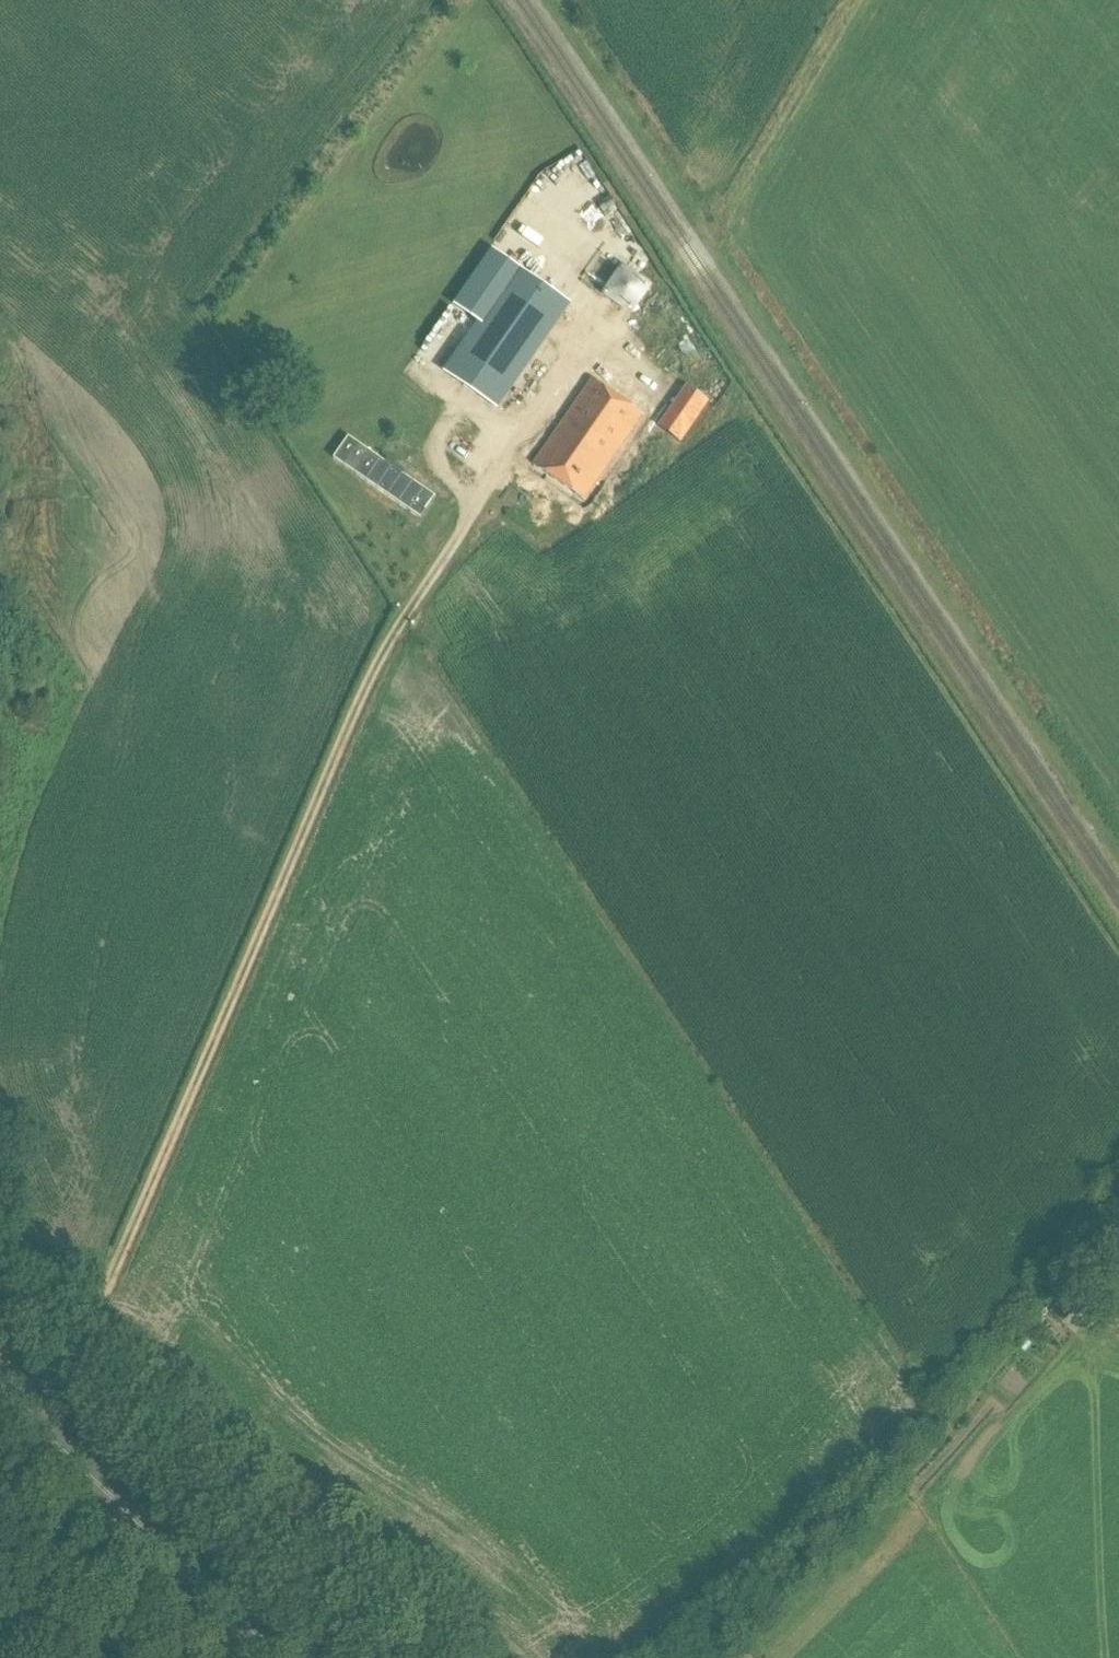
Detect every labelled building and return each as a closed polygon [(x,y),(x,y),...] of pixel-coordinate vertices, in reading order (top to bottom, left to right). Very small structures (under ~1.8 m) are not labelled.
[(494,409),(569,302),(493,249),(458,300),(485,320),(446,375),(494,409)] [(586,500),(644,416),(593,381),(535,465),(586,500)] [(681,443),(709,403),(686,387),(659,427),(681,443)] [(436,494),(350,435),(335,457),(421,516),(436,494)]
